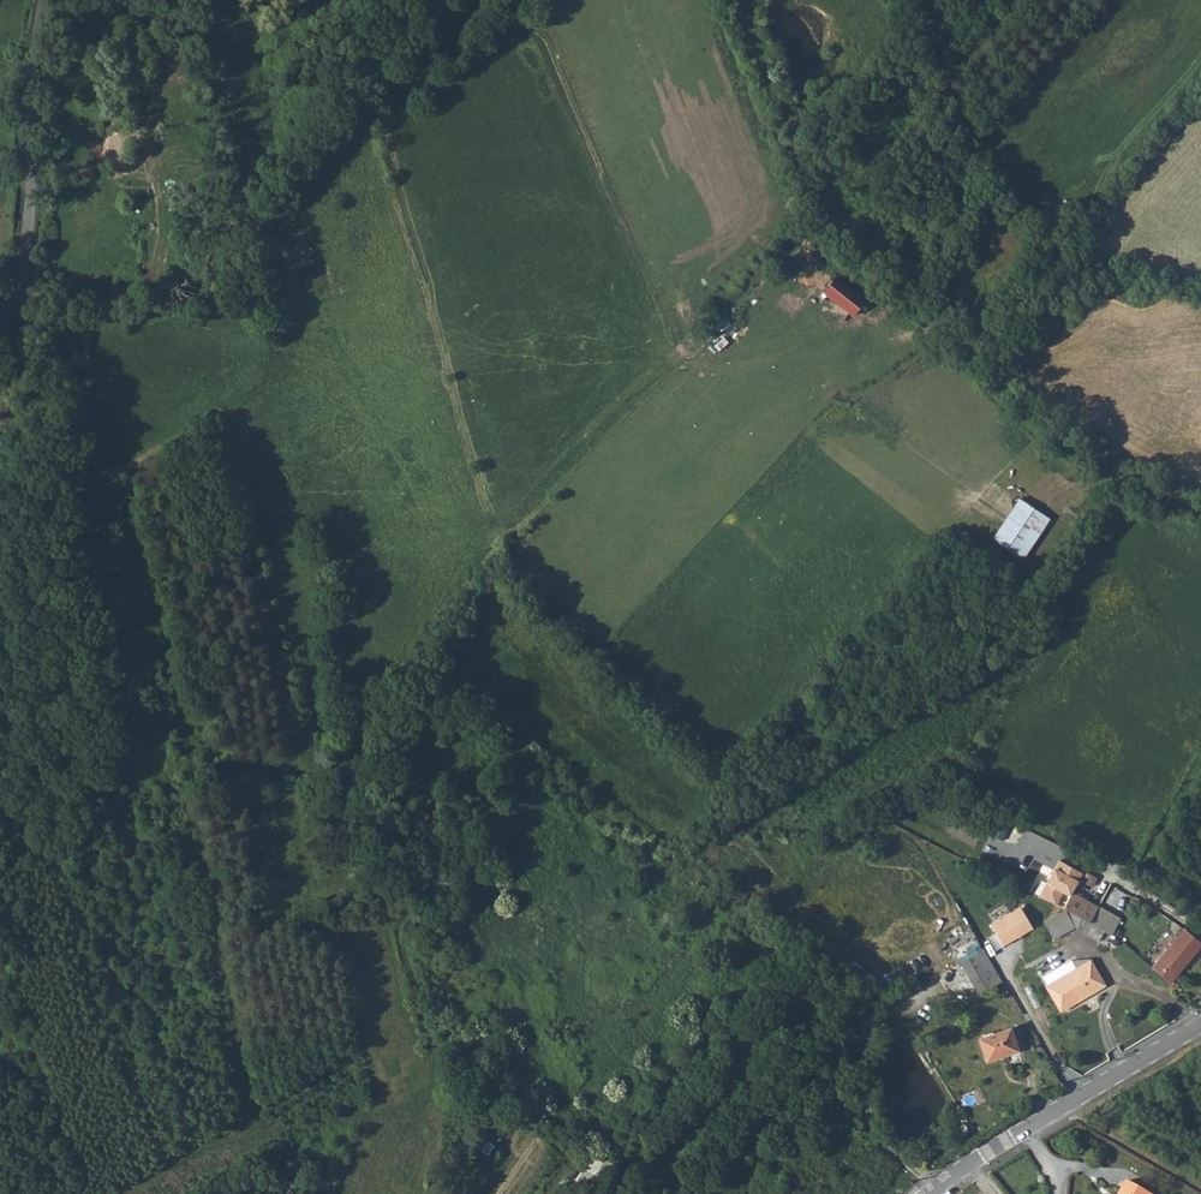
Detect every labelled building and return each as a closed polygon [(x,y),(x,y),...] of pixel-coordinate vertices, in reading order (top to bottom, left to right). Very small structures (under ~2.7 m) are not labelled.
[(1019,492),(993,533),(1027,555),(1054,515),(1019,492)] [(1064,894),(1071,898),(1073,893),(1083,875),(1059,862),(1039,898),(1057,907),(1064,894)] [(1071,898),(1065,910),(1077,916),(1087,921),(1091,923),(1099,907),(1073,893),(1071,898)] [(1121,920),(1099,907),(1091,923),(1098,928),(1104,920),(1112,924),(1107,932),(1113,936),(1121,920)] [(1033,929),(1021,908),(991,925),(1004,946),(1033,929)] [(1071,920),(1065,910),(1044,923),(1049,932),(1071,920)] [(1071,920),(1049,932),(1053,940),(1075,928),(1071,920)] [(1098,928),(1104,931),(1107,932),(1112,924),(1104,920),(1098,928)] [(1091,923),(1087,921),(1082,929),(1099,941),(1104,931),(1098,928),(1091,923)] [(1152,968),(1171,983),(1200,946),(1200,943),(1184,929),(1152,968)] [(1002,982),(984,951),(976,955),(994,986),(1002,982)] [(994,986),(976,955),(961,963),(979,995),(994,986)] [(1087,958),(1070,960),(1043,977),(1048,986),(1089,961),(1087,958)] [(1047,986),(1061,1011),(1104,985),(1090,960),(1089,961),(1048,986),(1047,986)] [(987,1061),(1005,1054),(1018,1050),(1010,1028),(979,1039),(987,1061)] [(1126,1181),(1119,1193),(1149,1193),(1126,1181)]
